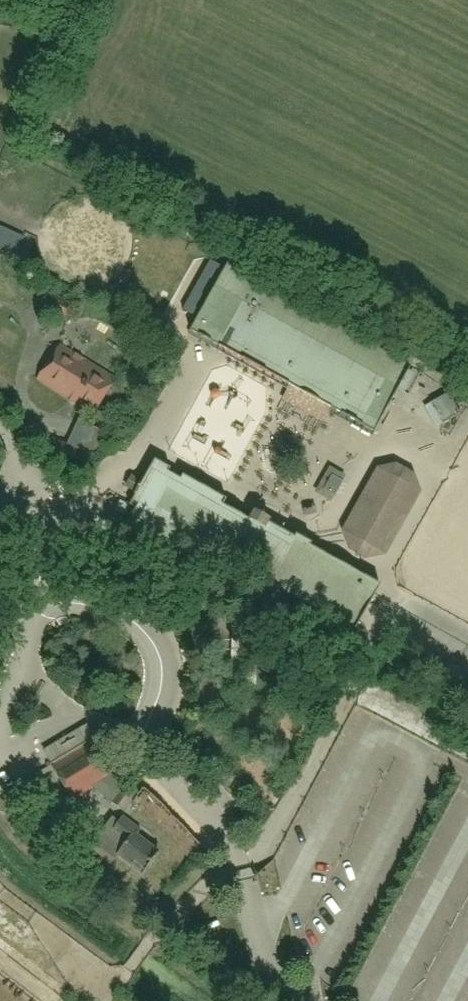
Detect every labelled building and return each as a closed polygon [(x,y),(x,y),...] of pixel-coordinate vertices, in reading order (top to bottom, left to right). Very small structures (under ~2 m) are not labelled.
[(408,375),(225,274),(194,331),(377,432),(408,375)] [(92,413),(93,414),(115,378),(115,377),(114,378),(60,345),(61,344),(60,343),(38,380),(39,379),(92,412),(92,413)] [(449,393),(431,403),(443,424),(461,414),(449,393)] [(80,449),(53,437),(45,455),(72,467),(80,449)] [(377,467),(342,531),(348,550),(366,560),(387,556),(422,493),(415,473),(397,464),(377,467)] [(135,509),(126,525),(146,537),(147,537),(168,549),(177,554),(185,539),(354,633),(358,626),(376,594),(151,469),(137,494),(130,506),(135,509)] [(331,474),(323,489),(334,495),(343,480),(331,474)] [(256,686),(257,626),(232,625),(231,685),(256,686)] [(74,801),(117,775),(97,741),(53,767),(74,801)] [(124,809),(136,793),(125,785),(113,802),(124,809)] [(225,792),(215,803),(225,813),(236,803),(225,792)] [(116,860),(120,855),(144,873),(159,852),(138,836),(142,831),(124,817),(120,823),(113,817),(93,843),(116,860)]
